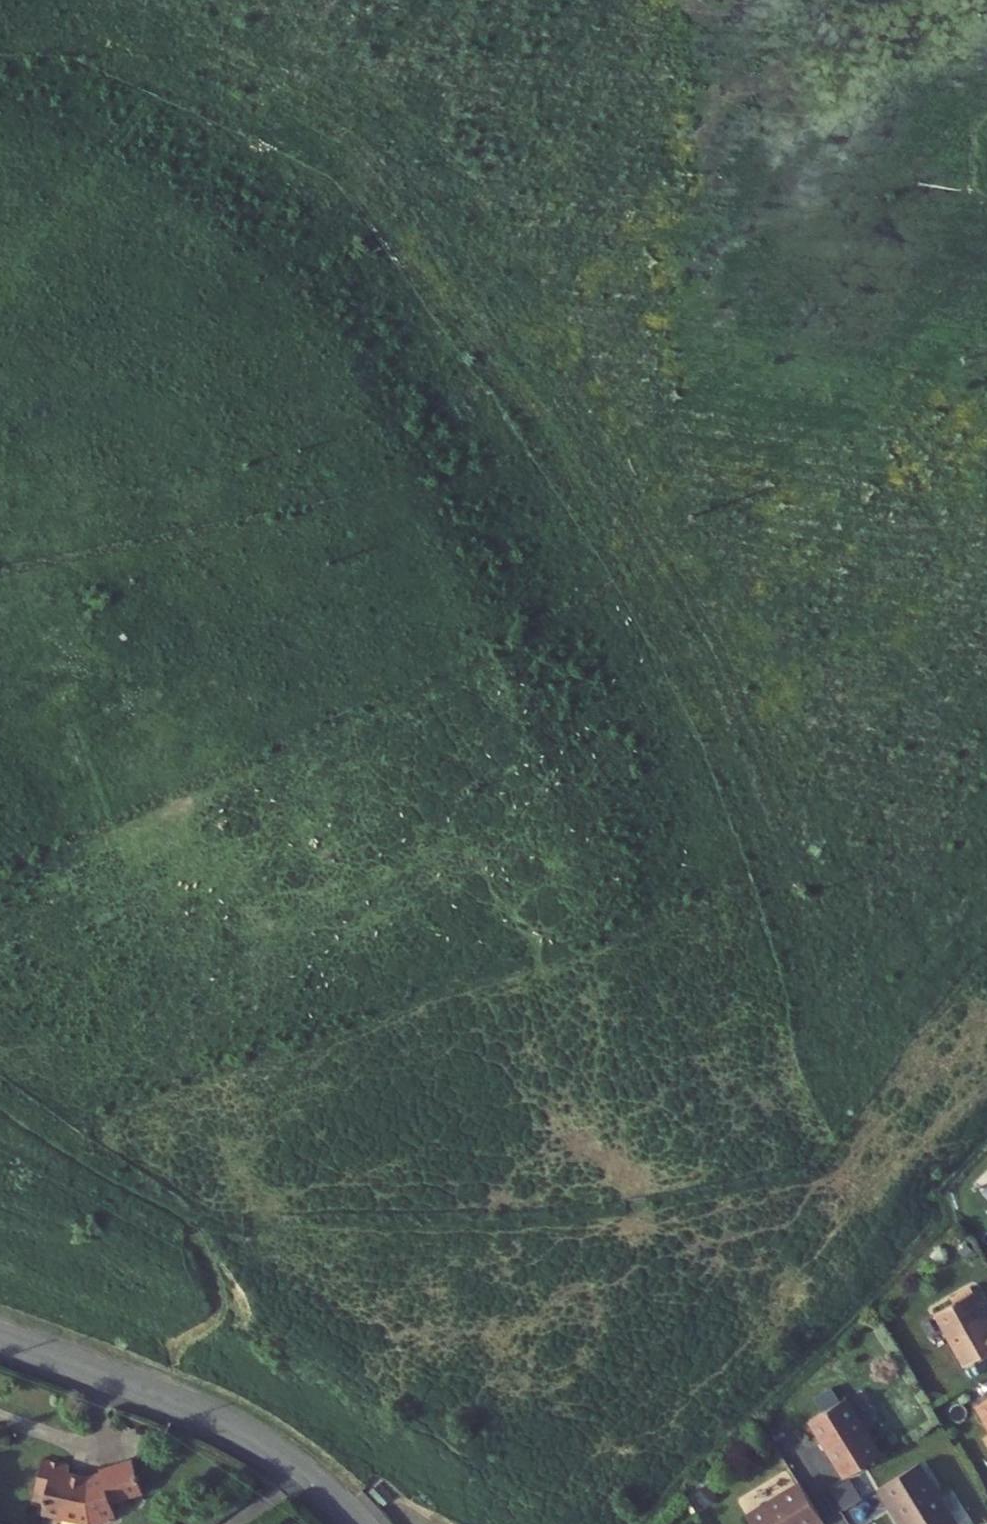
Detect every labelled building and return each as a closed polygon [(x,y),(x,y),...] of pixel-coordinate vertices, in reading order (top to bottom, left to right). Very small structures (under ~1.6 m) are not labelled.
[(945,1302),(975,1355),(986,1348),(986,1279),(945,1302)] [(859,1389),(844,1398),(877,1457),(894,1446),(859,1389)] [(844,1398),(821,1412),(856,1469),(877,1457),(844,1398)] [(93,1457),(67,1448),(53,1489),(75,1496),(80,1507),(107,1516),(110,1515),(114,1517),(118,1518),(122,1517),(125,1515),(128,1512),(133,1511),(131,1497),(163,1491),(157,1459),(123,1466),(124,1469),(110,1472),(90,1466),(93,1457)] [(891,1480),(913,1517),(917,1515),(923,1523),(958,1523),(970,1517),(931,1454),(891,1480)] [(758,1507),(768,1523),(822,1523),(837,1515),(811,1474),(758,1507)]
